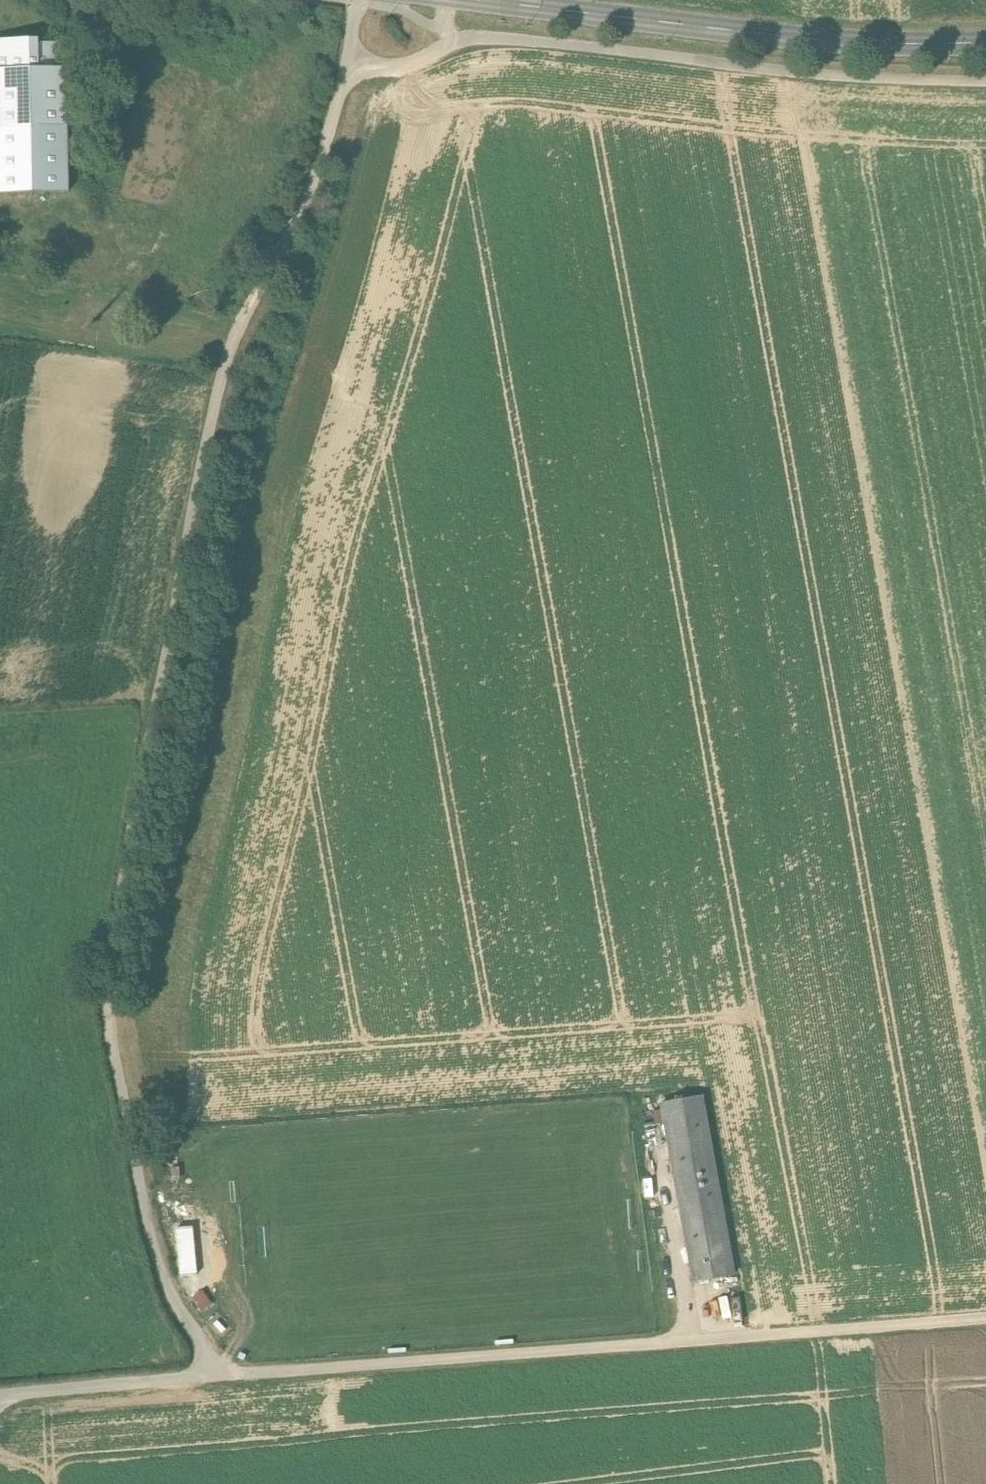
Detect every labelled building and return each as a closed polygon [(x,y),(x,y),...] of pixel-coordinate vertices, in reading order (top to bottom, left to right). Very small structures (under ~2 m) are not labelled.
[(69,191),(67,62),(62,62),(62,39),(41,40),(41,33),(0,34),(0,193),(69,191)] [(734,1275),(702,1097),(661,1104),(681,1218),(693,1283),(734,1275)] [(194,1202),(170,1204),(173,1245),(180,1244),(182,1282),(194,1281),(196,1308),(210,1307),(208,1282),(209,1282),(206,1240),(197,1241),(194,1202)]
